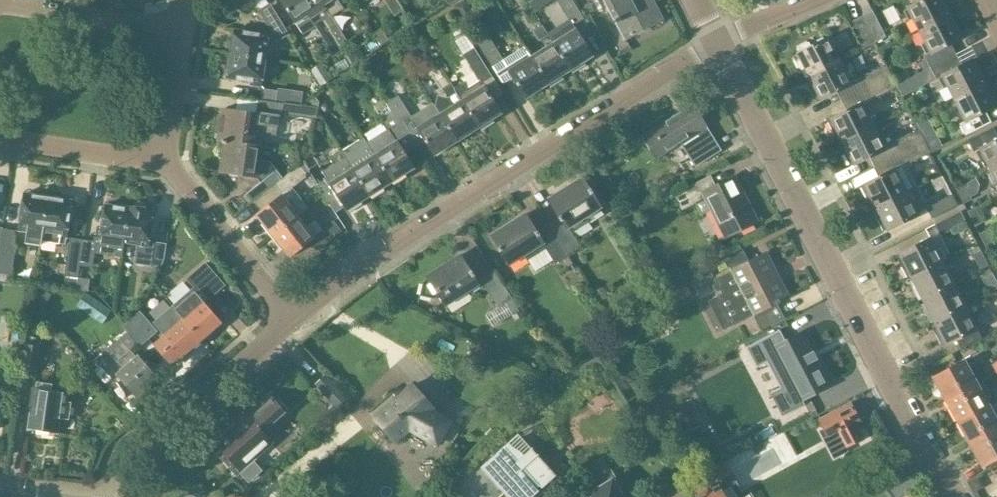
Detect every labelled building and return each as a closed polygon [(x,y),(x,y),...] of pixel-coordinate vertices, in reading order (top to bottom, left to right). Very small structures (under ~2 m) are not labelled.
[(279,0),(294,25),(296,24),(303,34),(316,27),(327,44),(334,40),(329,31),(328,31),(307,0),(279,0)] [(328,31),(329,31),(335,26),(329,17),(342,9),(336,0),(307,0),(328,31)] [(572,0),(556,0),(572,26),(584,19),(572,0)] [(624,38),(660,20),(650,0),(605,0),(624,38)] [(906,9),(917,32),(953,14),(946,0),(923,0),(906,9)] [(270,30),(269,31),(268,34),(257,32),(258,37),(234,33),(233,42),(228,41),(226,55),(264,61),(266,45),(277,47),(279,40),(289,35),(270,3),(258,10),(270,30)] [(872,10),(861,16),(874,42),(886,36),(872,10)] [(953,14),(917,32),(928,54),(923,57),(929,68),(956,55),(950,44),(964,37),(953,14)] [(863,48),(874,42),(861,16),(849,22),(863,48)] [(539,41),(548,35),(542,26),(533,32),(539,41)] [(591,57),(574,30),(552,44),(569,71),(591,57)] [(454,87),(451,83),(450,84),(479,128),(501,114),(492,100),(502,94),(474,48),(465,35),(454,42),(479,81),(467,88),(463,81),(454,87)] [(524,47),(523,48),(503,60),(489,38),(478,45),(496,74),(502,84),(512,78),(525,99),(547,85),(530,58),(531,58),(524,47)] [(793,57),(789,59),(794,71),(798,69),(804,79),(839,61),(827,38),(805,49),(803,45),(791,51),(793,55),(792,56),(793,57)] [(530,58),(547,85),(569,71),(552,44),(531,58),(530,58)] [(420,57),(414,46),(403,53),(410,64),(420,57)] [(226,55),(223,71),(228,72),(227,79),(251,83),(250,86),(260,87),(264,61),(226,55)] [(987,81),(976,57),(961,65),(956,55),(929,68),(935,80),(940,77),(952,99),(987,81)] [(851,85),(839,61),(804,79),(816,103),(851,85)] [(320,86),(332,79),(322,63),(310,70),(320,86)] [(885,64),(860,77),(865,88),(891,75),(885,64)] [(865,88),(872,100),(897,86),(891,75),(865,88)] [(991,123),(985,111),(996,105),(996,100),(987,81),(952,99),(963,122),(958,125),(964,137),(991,123)] [(432,103),(431,103),(457,142),(479,128),(450,84),(442,88),(446,97),(437,96),(435,106),(432,103)] [(262,100),(262,102),(284,105),(284,104),(285,93),(277,92),(278,91),(263,89),(262,100)] [(398,96),(386,103),(415,148),(425,142),(435,157),(457,142),(431,103),(411,117),(398,96)] [(222,110),(217,141),(222,141),(256,147),(260,147),(261,134),(276,136),(279,120),(282,121),(283,115),(316,120),(318,108),(284,104),(284,105),(262,102),(262,100),(258,100),(256,115),(254,115),(222,110)] [(364,138),(363,138),(391,183),(413,169),(404,155),(415,148),(386,103),(376,109),(388,129),(367,143),(364,138)] [(860,103),(826,121),(838,145),(872,126),(860,103)] [(694,167),(720,150),(701,118),(702,117),(697,108),(695,109),(694,107),(645,140),(643,142),(647,150),(649,149),(654,157),(678,140),(694,167)] [(885,150),(879,140),(872,126),(838,145),(850,168),(885,150)] [(979,153),(989,172),(996,168),(996,136),(993,128),(966,142),(972,154),(978,151),(979,153)] [(919,130),(894,142),(899,154),(917,145),(924,141),(919,130)] [(363,138),(341,152),(353,171),(369,197),(391,183),(363,138)] [(225,147),(221,174),(243,177),(253,190),(245,196),(251,203),(279,182),(284,178),(272,161),(258,159),(260,147),(256,147),(222,141),(222,146),(225,147)] [(924,141),(917,145),(899,154),(905,165),(930,153),(924,141)] [(301,159),(330,206),(340,199),(347,211),(369,197),(353,171),(331,185),(312,152),(301,159)] [(894,168),(859,186),(871,209),(906,191),(894,168)] [(756,222),(734,178),(716,187),(708,176),(672,194),(680,210),(704,198),(724,238),(756,222)] [(279,182),(251,203),(252,205),(259,214),(257,216),(273,236),(296,218),(297,218),(309,208),(293,188),(285,177),(284,178),(279,182)] [(560,218),(548,225),(567,255),(580,247),(570,233),(588,222),(585,217),(599,208),(582,179),(549,200),(560,218)] [(971,201),(963,185),(955,189),(964,205),(971,201)] [(883,232),(918,214),(906,191),(871,209),(883,232)] [(24,194),(18,232),(26,233),(25,242),(41,245),(43,232),(42,232),(48,195),(36,193),(35,196),(24,194)] [(65,238),(71,201),(61,200),(62,197),(48,195),(42,232),(43,232),(55,234),(55,237),(65,238)] [(956,206),(951,195),(925,208),(930,219),(956,206)] [(128,207),(123,244),(124,245),(137,246),(135,264),(161,267),(164,259),(166,243),(153,241),(153,243),(148,243),(153,214),(150,214),(151,211),(146,210),(146,209),(146,208),(146,207),(145,207),(145,206),(144,205),(143,205),(143,204),(142,204),(141,203),(140,203),(139,203),(139,204),(138,204),(137,204),(136,205),(135,206),(135,207),(134,208),(128,207)] [(96,242),(94,251),(123,256),(124,245),(123,244),(128,207),(117,206),(116,209),(105,208),(103,217),(100,218),(99,224),(101,227),(99,238),(95,238),(94,242),(96,242)] [(976,229),(984,225),(975,208),(967,211),(976,229)] [(965,223),(960,212),(934,224),(940,236),(965,223)] [(554,263),(567,255),(548,225),(535,233),(524,215),(491,236),(498,247),(496,248),(507,266),(524,256),(534,272),(553,260),(554,263)] [(313,238),(297,218),(296,218),(273,236),(290,259),(310,243),(317,253),(341,233),(333,222),(313,238)] [(2,228),(0,245),(0,273),(11,275),(16,246),(13,245),(15,230),(2,228)] [(986,230),(978,234),(986,249),(994,245),(986,230)] [(70,238),(65,276),(77,278),(79,265),(83,240),(70,238)] [(930,239),(896,256),(907,279),(942,261),(930,239)] [(83,240),(79,265),(90,267),(92,267),(94,251),(96,242),(94,242),(83,240)] [(972,255),(979,270),(987,266),(980,251),(972,255)] [(722,293),(708,300),(723,329),(752,314),(760,329),(784,317),(776,302),(788,295),(765,252),(749,261),(744,252),(727,261),(732,270),(715,279),(722,293)] [(419,296),(433,299),(439,296),(445,305),(477,285),(459,256),(427,276),(428,278),(422,281),(419,296)] [(942,261),(907,279),(919,301),(953,284),(942,261)] [(223,286),(206,265),(187,282),(193,290),(174,308),(201,340),(221,323),(203,303),(223,286)] [(991,292),(996,289),(996,284),(991,274),(984,278),(991,292)] [(965,306),(953,284),(919,301),(930,324),(965,306)] [(44,308),(52,294),(41,288),(32,301),(44,308)] [(486,315),(494,327),(519,311),(510,298),(486,315)] [(930,324),(942,347),(956,340),(960,349),(981,338),(976,329),(965,306),(930,324)] [(152,347),(169,368),(201,340),(174,308),(154,324),(164,336),(152,347)] [(140,346),(157,331),(140,311),(123,326),(140,346)] [(786,341),(780,330),(746,347),(757,368),(767,362),(781,389),(792,383),(803,405),(805,404),(802,400),(829,385),(801,333),(786,341)] [(37,375),(40,346),(25,344),(21,373),(37,375)] [(157,379),(138,357),(136,359),(130,352),(116,364),(122,371),(117,375),(136,398),(157,379)] [(963,362),(933,379),(945,400),(979,381),(975,374),(971,376),(963,362)] [(315,385),(338,411),(349,401),(325,374),(315,385)] [(983,389),(979,381),(945,400),(957,422),(987,405),(979,391),(983,389)] [(40,434),(52,436),(52,433),(56,433),(58,418),(67,419),(69,404),(60,403),(61,394),(49,392),(50,386),(37,384),(36,390),(32,389),(30,406),(31,406),(28,429),(41,431),(40,434)] [(437,445),(450,421),(431,410),(433,409),(413,385),(375,418),(395,441),(409,429),(437,445)] [(237,476),(256,459),(254,457),(271,442),(264,433),(286,413),(271,397),(227,436),(229,438),(220,447),(223,451),(219,455),(237,476)] [(856,423),(861,421),(851,402),(817,419),(826,436),(838,430),(847,447),(864,438),(856,423)] [(957,422),(969,443),(996,427),(996,418),(995,419),(987,405),(957,422)] [(996,456),(996,427),(969,443),(981,465),(996,456)] [(480,468),(506,496),(531,496),(555,475),(530,448),(523,455),(520,453),(518,450),(513,447),(510,445),(507,442),(480,468)] [(710,490),(698,496),(724,496),(719,488),(733,480),(724,464),(702,477),(710,490)] [(620,493),(623,491),(607,467),(586,480),(593,491),(585,496),(623,496),(620,493)]
